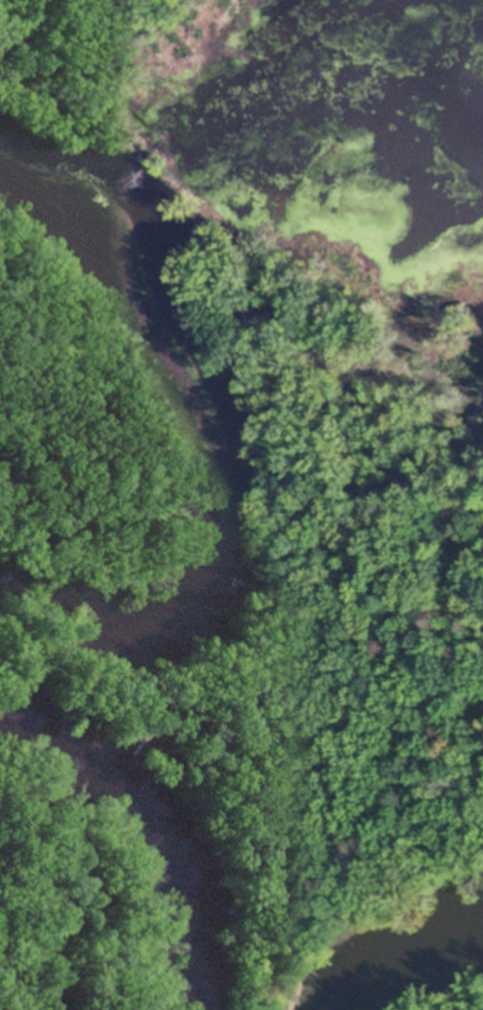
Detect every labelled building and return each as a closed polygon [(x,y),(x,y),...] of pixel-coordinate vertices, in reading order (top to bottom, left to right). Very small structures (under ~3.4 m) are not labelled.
[(129,731),(139,721),(148,729),(139,739),(129,731)]
